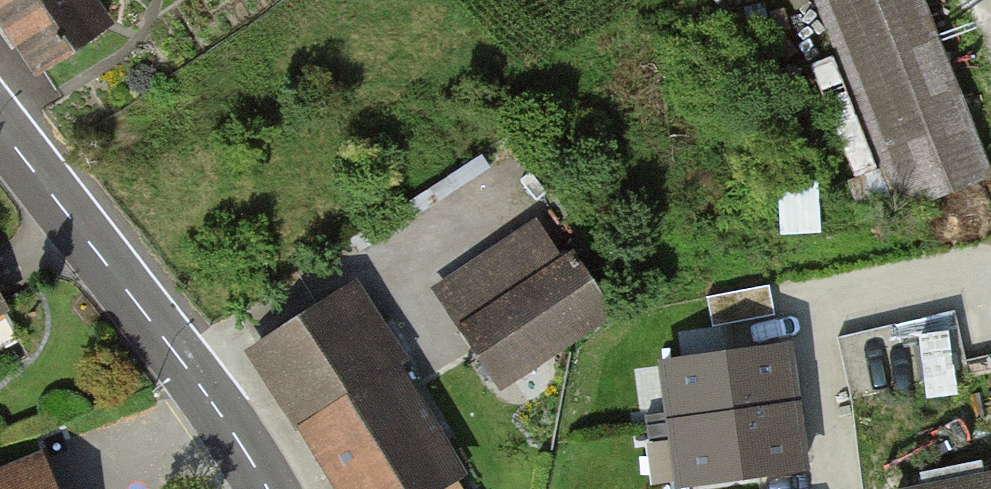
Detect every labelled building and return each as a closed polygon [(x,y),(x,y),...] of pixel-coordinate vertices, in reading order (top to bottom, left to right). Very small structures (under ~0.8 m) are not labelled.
[(20,34),(43,69),(102,29),(82,0),(0,0),(0,5),(20,34)] [(907,0),(832,0),(910,197),(975,170),(907,0)] [(576,256),(475,323),(509,373),(610,306),(576,256)] [(769,285),(707,297),(713,326),(775,314),(769,285)] [(257,346),(346,488),(461,488),(401,390),(409,384),(402,373),(394,378),(340,292),(257,346)] [(21,336),(0,299),(0,347),(21,336)] [(954,310),(837,337),(851,399),(968,373),(954,310)] [(646,416),(647,426),(795,406),(787,347),(665,364),(671,412),(646,416)] [(675,435),(682,482),(803,465),(795,406),(647,426),(649,438),(675,435)]
